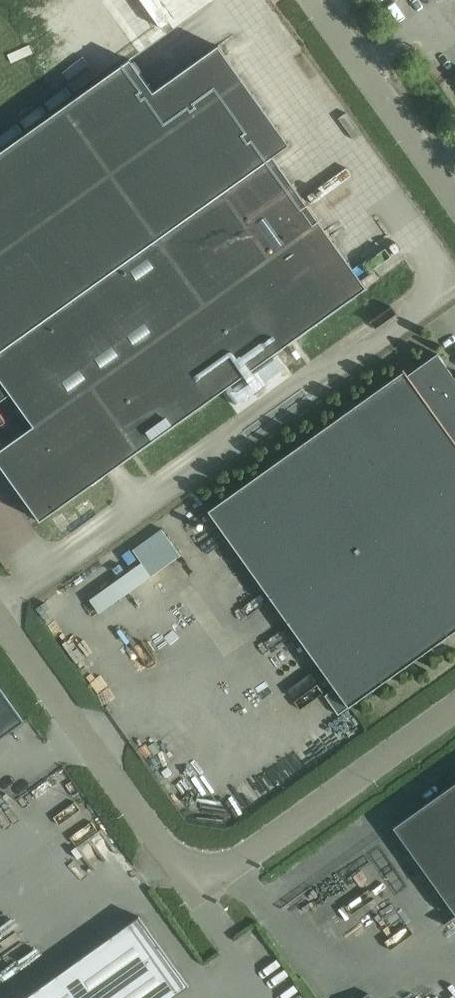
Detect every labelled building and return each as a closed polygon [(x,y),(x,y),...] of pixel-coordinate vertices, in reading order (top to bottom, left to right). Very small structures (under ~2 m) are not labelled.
[(289,145),(218,46),(153,92),(130,60),(0,153),(0,401),(11,394),(34,426),(0,450),(0,465),(40,521),(367,288),(273,156),(289,145)] [(437,353),(408,374),(404,369),(403,369),(404,371),(208,511),(335,688),(325,695),(338,715),(454,631),(454,378),(437,353)] [(152,575),(181,554),(162,528),(133,549),(142,562),(90,599),(99,613),(126,594),(121,588),(147,569),(152,575)] [(24,721),(0,688),(0,738),(24,721)] [(394,827),(454,913),(454,783),(394,827)] [(189,985),(139,916),(24,997),(171,997),(189,985)] [(454,917),(454,916),(444,924),(445,925),(454,917)]
